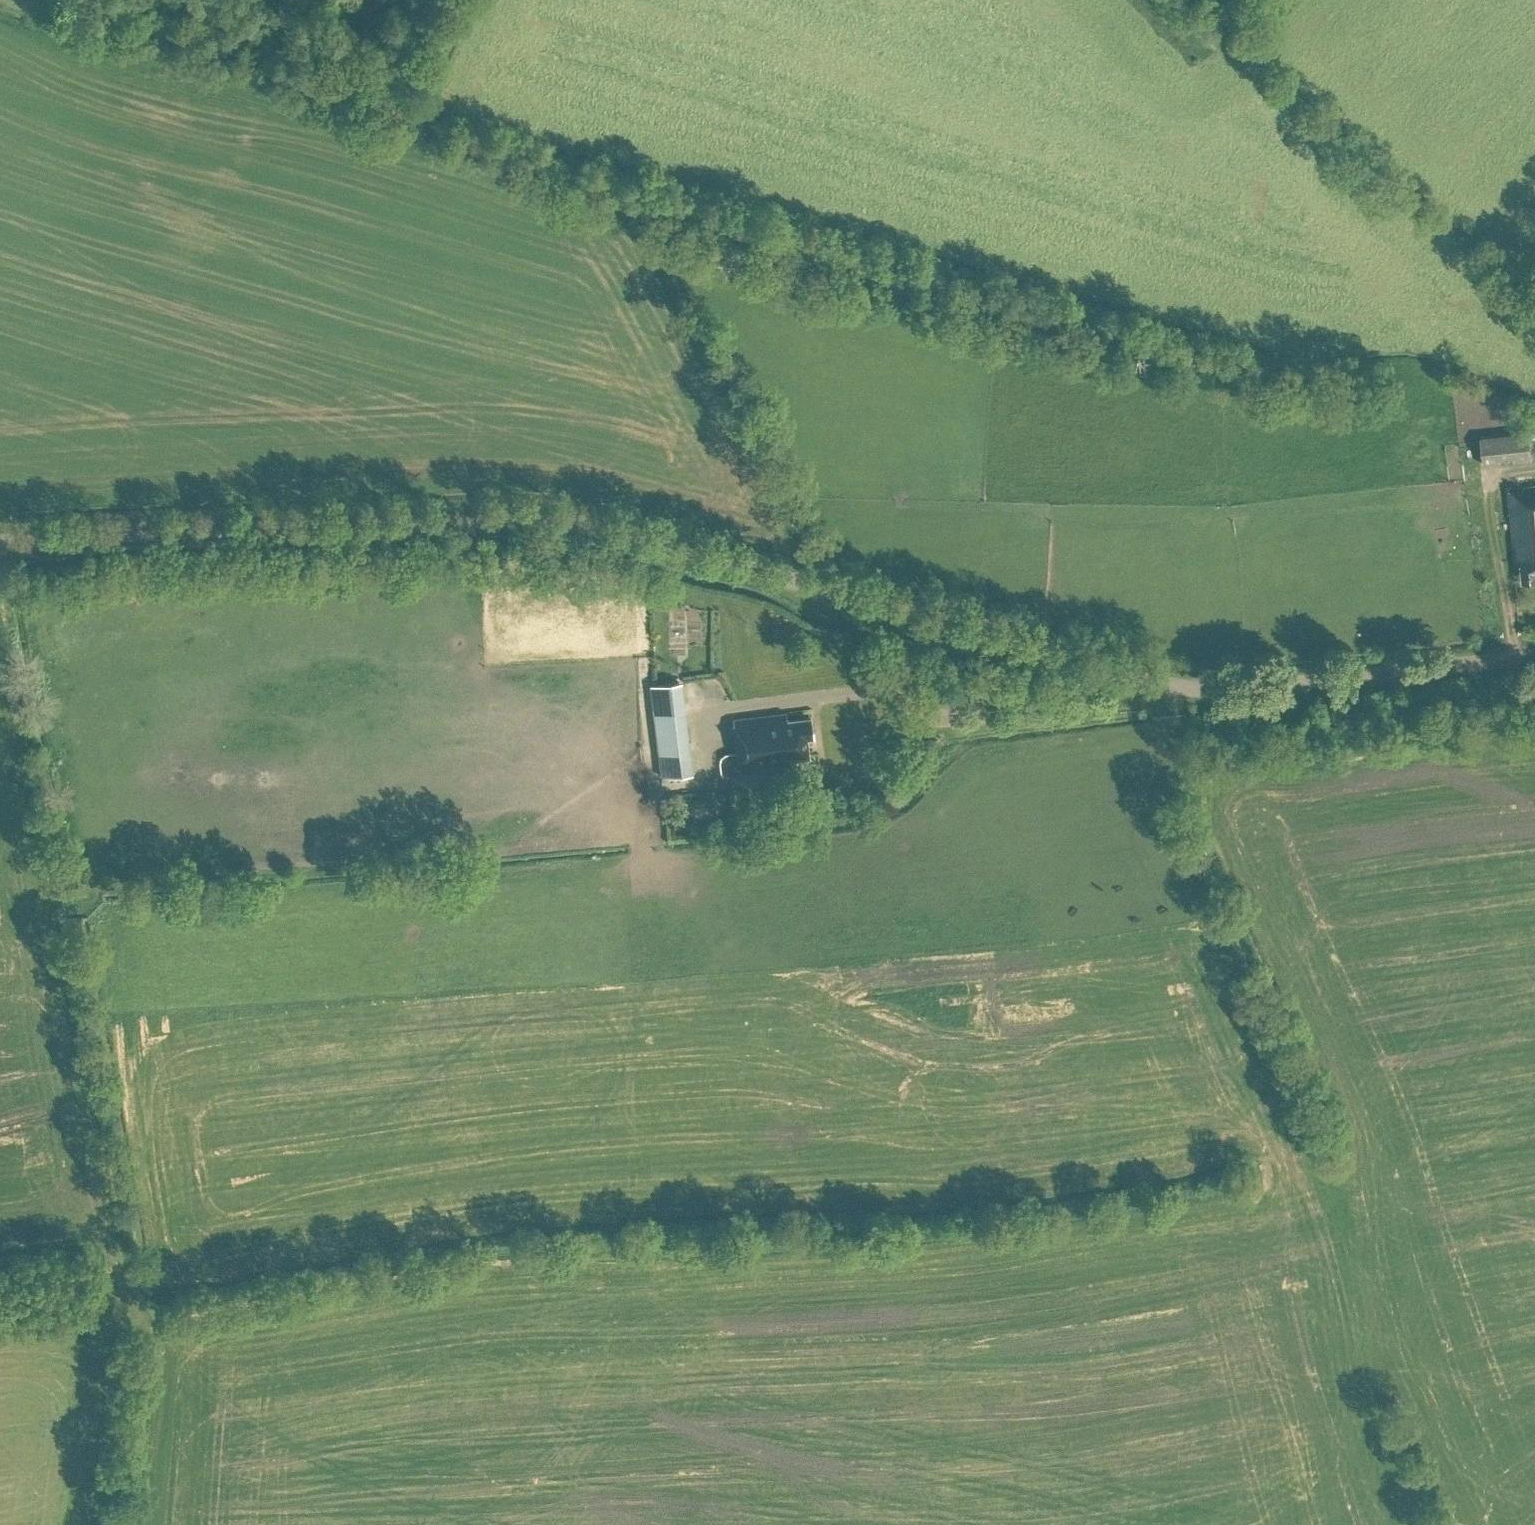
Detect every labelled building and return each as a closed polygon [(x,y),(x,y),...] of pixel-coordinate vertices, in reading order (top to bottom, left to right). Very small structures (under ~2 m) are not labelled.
[(1500,456),(1514,455),(1514,459),(1531,457),(1529,430),(1481,435),(1483,462),(1500,460),(1500,456)] [(1523,578),(1534,577),(1534,483),(1524,484),(1524,487),(1507,489),(1513,562),(1521,561),(1523,578)] [(678,682),(650,685),(661,775),(689,771),(678,682)] [(790,763),(790,757),(808,754),(805,735),(811,734),(809,715),(786,718),(783,712),(732,718),(738,769),(790,763)]
